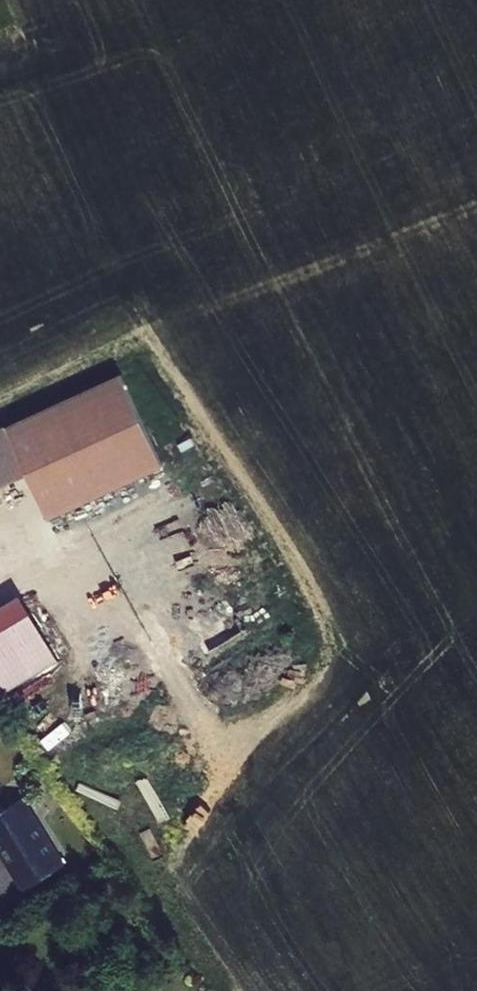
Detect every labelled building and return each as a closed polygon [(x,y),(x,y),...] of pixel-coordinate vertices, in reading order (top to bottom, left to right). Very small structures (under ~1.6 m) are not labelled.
[(128,374),(15,427),(36,472),(57,517),(171,465),(128,374)] [(15,427),(0,434),(0,489),(36,472),(15,427)] [(53,653),(15,588),(0,596),(0,684),(53,653)] [(14,803),(0,811),(0,853),(3,858),(0,860),(0,863),(16,888),(57,862),(30,820),(23,818),(14,803)]
